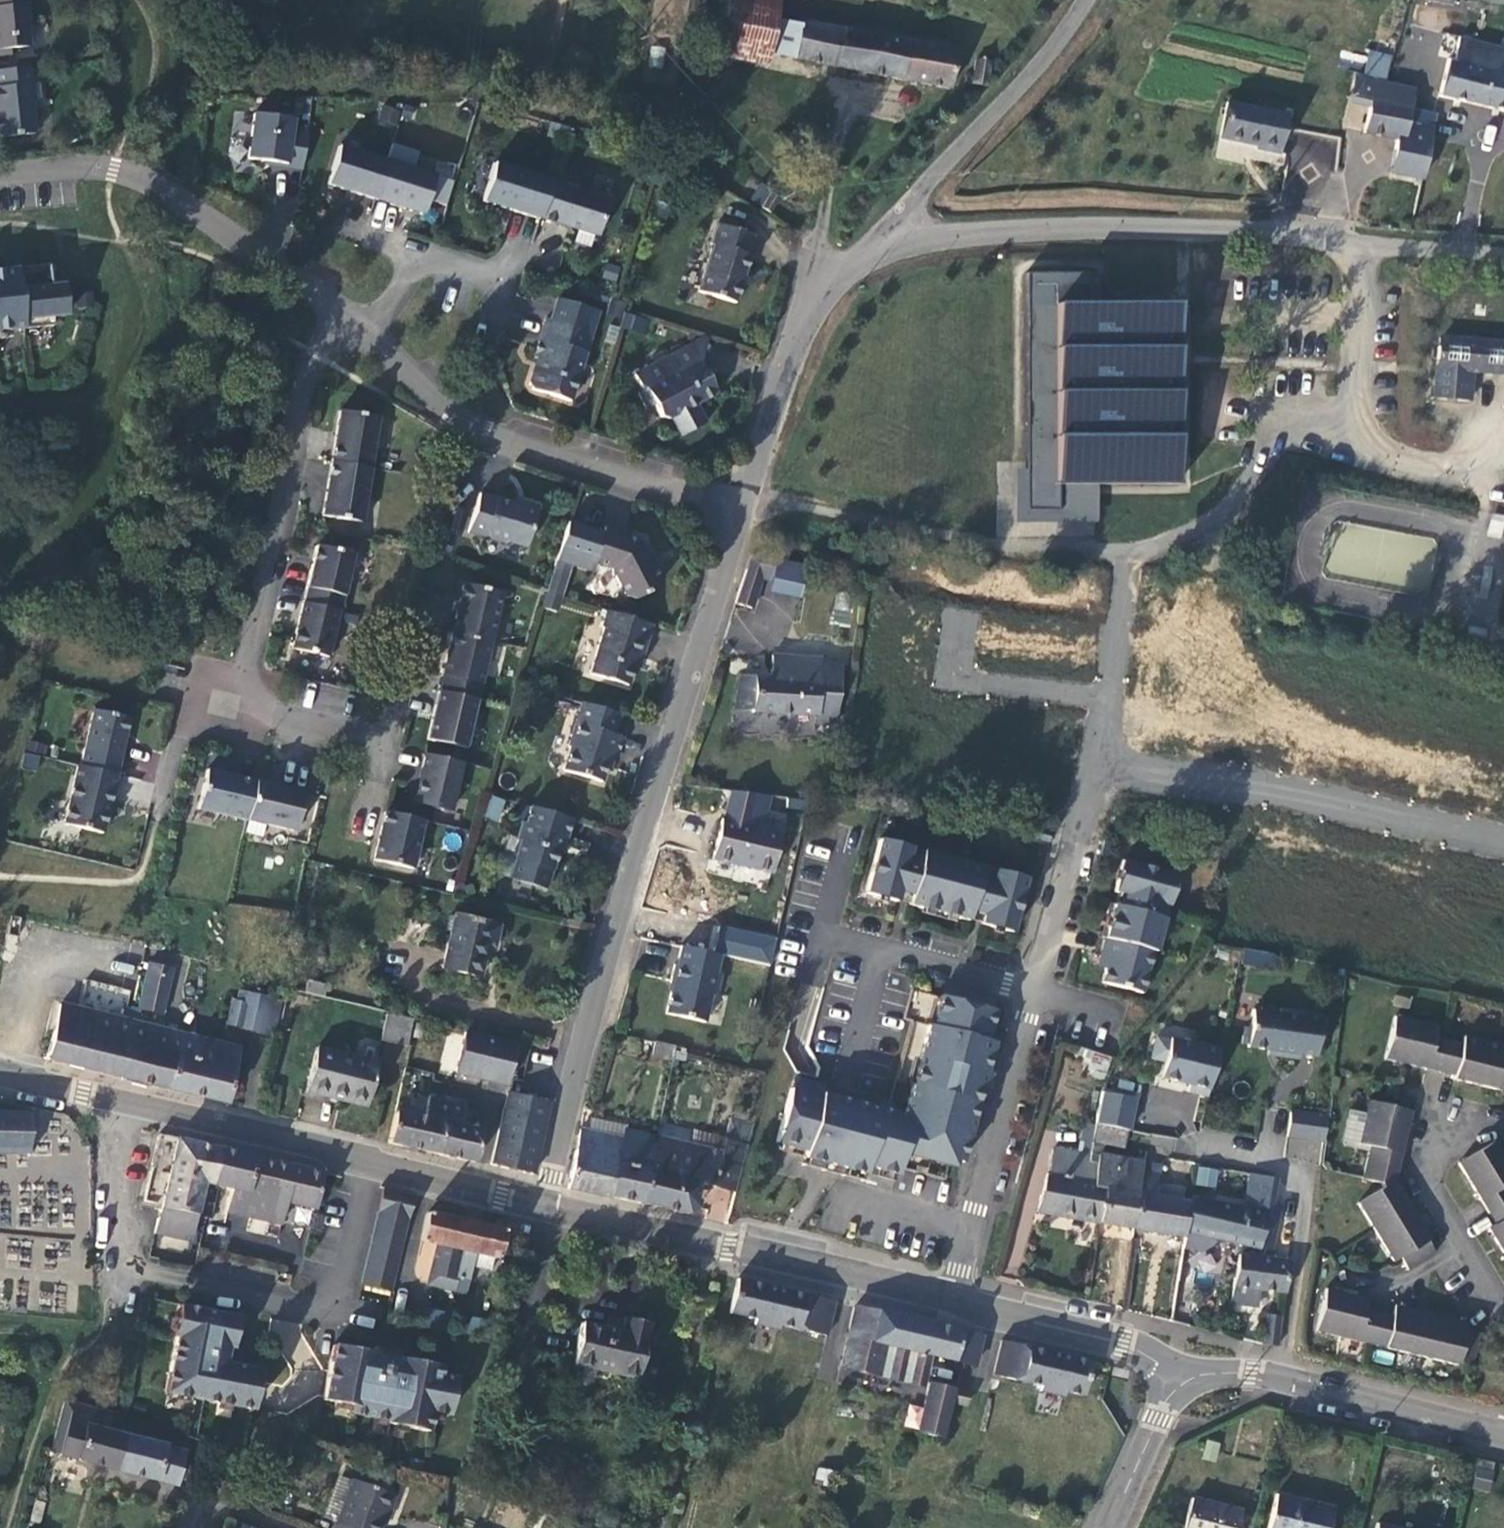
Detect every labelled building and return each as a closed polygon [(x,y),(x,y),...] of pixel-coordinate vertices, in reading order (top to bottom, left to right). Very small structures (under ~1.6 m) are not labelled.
[(7,36),(1,36),(3,57),(25,55),(25,49),(45,48),(43,27),(46,27),(44,0),(4,0),(7,36)] [(773,19),(776,0),(725,0),(724,3),(718,61),(765,66),(766,60),(773,19)] [(953,65),(954,53),(773,19),(766,60),(947,94),(949,87),(964,90),(968,68),(953,65)] [(1460,41),(1455,64),(1445,62),(1437,101),(1503,116),(1503,50),(1460,41)] [(988,87),(989,66),(978,66),(976,86),(988,87)] [(44,86),(43,69),(5,72),(6,89),(5,89),(9,134),(14,138),(49,135),(47,108),(54,107),(52,85),(44,86)] [(1378,84),(1364,133),(1396,142),(1387,175),(1418,183),(1436,119),(1412,112),(1417,95),(1378,84)] [(1279,156),(1288,121),(1230,106),(1222,136),(1256,144),(1254,150),(1279,156)] [(309,131),(293,129),(294,120),(256,115),(249,160),(303,167),(309,131)] [(1292,131),(1288,174),(1337,178),(1340,135),(1292,131)] [(342,147),(330,185),(377,199),(389,161),(342,147)] [(377,199),(425,213),(437,175),(389,161),(377,199)] [(555,181),(498,163),(485,201),(543,219),(546,210),(555,181)] [(546,210),(543,219),(558,224),(600,237),(613,199),(555,181),(546,210)] [(713,299),(749,311),(771,245),(756,240),(755,243),(730,235),(725,253),(728,254),(713,299)] [(58,325),(58,318),(71,316),(69,293),(56,294),(55,287),(62,286),(61,274),(54,274),(53,267),(0,271),(0,331),(58,325)] [(1030,472),(1030,512),(1060,512),(1060,487),(1099,486),(1180,486),(1179,307),(1100,307),(1100,275),(1029,275),(1030,472)] [(586,328),(547,317),(535,357),(544,360),(542,367),(532,374),(530,383),(538,388),(573,399),(590,339),(583,337),(586,328)] [(1494,345),(1494,347),(1475,346),(1475,343),(1441,341),(1440,350),(1437,350),(1436,362),(1439,362),(1439,370),(1435,370),(1433,401),(1470,403),(1472,374),(1503,376),(1503,345),(1494,345)] [(666,419),(716,388),(696,355),(678,367),(668,351),(642,367),(638,389),(640,394),(634,398),(643,412),(650,408),(654,416),(666,419)] [(380,417),(341,411),(332,462),(372,468),(380,417)] [(362,522),(372,468),(332,462),(323,516),(362,522)] [(1030,512),(1030,472),(1018,472),(1018,525),(1100,524),(1099,486),(1060,487),(1060,512),(1030,512)] [(549,525),(508,514),(507,519),(490,514),(480,550),(515,559),(515,556),(539,563),(549,525)] [(599,527),(591,561),(605,565),(624,590),(635,596),(646,590),(655,581),(658,573),(651,562),(655,557),(649,545),(645,548),(621,542),(616,540),(617,532),(599,527)] [(317,545),(303,602),(340,611),(342,611),(356,554),(317,545)] [(779,593),(778,596),(818,604),(822,584),(767,573),(762,588),(779,593)] [(464,583),(452,631),(490,640),(502,592),(464,583)] [(779,593),(762,588),(752,621),(769,627),(778,596),(779,593)] [(292,649),(329,658),(340,611),(303,602),(292,649)] [(643,655),(652,624),(608,610),(604,624),(607,625),(593,674),(627,683),(636,653),(643,655)] [(490,640),(452,631),(441,675),(480,684),(490,640)] [(438,689),(476,698),(480,684),(441,675),(438,689)] [(826,733),(831,680),(780,676),(779,695),(748,693),(745,726),(826,733)] [(476,698),(438,689),(426,738),(464,747),(476,698)] [(615,731),(620,713),(579,701),(566,745),(570,746),(564,768),(602,779),(609,754),(616,752),(621,733),(615,731)] [(93,709),(83,751),(119,759),(129,717),(93,709)] [(627,738),(617,759),(628,764),(638,743),(627,738)] [(460,761),(424,752),(412,801),(448,809),(460,761)] [(116,773),(77,765),(63,823),(102,832),(116,773)] [(245,818),(255,780),(206,769),(197,807),(245,818)] [(303,791),(255,780),(245,818),(294,829),(303,791)] [(489,795),(484,818),(499,821),(504,798),(489,795)] [(564,836),(570,818),(527,805),(523,822),(518,821),(516,828),(519,837),(514,856),(515,856),(509,876),(546,886),(552,867),(562,835),(564,836)] [(422,818),(383,809),(371,857),(410,866),(422,818)] [(1054,833),(1036,827),(1033,837),(1051,843),(1054,833)] [(785,891),(801,837),(773,829),(768,845),(738,836),(727,874),(785,891)] [(1012,933),(1028,880),(883,838),(867,891),(898,900),(902,886),(914,889),(910,904),(969,921),(974,907),(986,910),(981,924),(1012,933)] [(1176,876),(1122,860),(1113,891),(1116,892),(1127,895),(1124,907),(1112,904),(1098,954),(1107,956),(1103,968),(1100,981),(1140,993),(1152,951),(1154,952),(1176,876)] [(898,900),(910,904),(914,889),(902,886),(898,900)] [(1124,907),(1127,895),(1116,892),(1112,904),(1124,907)] [(969,921),(981,924),(986,910),(974,907),(969,921)] [(476,933),(462,990),(497,999),(504,969),(512,971),(517,949),(508,947),(509,942),(476,933)] [(1095,966),(1103,968),(1107,956),(1098,954),(1095,966)] [(730,976),(691,966),(687,985),(684,985),(680,1003),(682,1004),(675,1034),(714,1043),(720,1017),(726,1014),(730,996),(726,995),(730,976)] [(178,983),(157,978),(147,1023),(167,1028),(178,983)] [(947,997),(944,1007),(994,1022),(997,1011),(947,997)] [(244,1005),(228,1032),(263,1053),(284,1017),(253,999),(248,1008),(244,1005)] [(894,1184),(897,1178),(943,1191),(947,1177),(951,1178),(953,1172),(959,1174),(994,1054),(987,1052),(996,1022),(994,1022),(944,1007),(943,1007),(941,1011),(933,1037),(930,1036),(920,1069),(909,1108),(903,1125),(891,1121),(893,1114),(881,1111),(879,1118),(821,1101),(823,1094),(795,1086),(792,1096),(790,1096),(774,1149),(776,1149),(804,1158),(802,1165),(863,1183),(865,1176),(893,1184),(894,1184)] [(933,1037),(941,1011),(934,1009),(926,1035),(930,1036),(933,1037)] [(1301,1057),(1319,1061),(1327,1019),(1285,1011),(1284,1016),(1258,1011),(1254,1029),(1248,1028),(1245,1044),(1251,1045),(1250,1048),(1281,1054),(1280,1059),(1300,1062),(1301,1057)] [(389,1014),(382,1038),(411,1046),(417,1021),(389,1014)] [(203,1048),(145,1034),(73,1020),(57,1072),(181,1099),(188,1067),(199,1070),(203,1048)] [(1462,1039),(1460,1046),(1436,1040),(1438,1031),(1395,1020),(1384,1061),(1449,1077),(1455,1082),(1503,1095),(1503,1050),(1462,1039)] [(460,1072),(510,1085),(521,1045),(471,1032),(460,1072)] [(1150,1079),(1172,1084),(1207,1092),(1216,1052),(1179,1044),(1159,1039),(1150,1079)] [(250,1059),(203,1048),(199,1070),(188,1067),(181,1099),(238,1114),(250,1059)] [(381,1064),(320,1048),(309,1090),(370,1106),(381,1064)] [(905,1094),(909,1108),(920,1069),(913,1067),(905,1094)] [(432,1088),(408,1082),(405,1091),(429,1097),(432,1088)] [(391,1141),(437,1152),(443,1124),(424,1119),(429,1097),(405,1091),(391,1141)] [(1107,1092),(1100,1125),(1126,1129),(1132,1130),(1139,1098),(1107,1092)] [(443,1124),(437,1152),(474,1162),(483,1126),(471,1107),(429,1097),(424,1119),(443,1124)] [(550,1108),(507,1098),(489,1166),(531,1177),(550,1108)] [(1394,1184),(1411,1114),(1394,1108),(1369,1102),(1358,1147),(1368,1150),(1361,1181),(1379,1186),(1382,1191),(1357,1207),(1390,1263),(1398,1258),(1403,1265),(1405,1271),(1433,1256),(1426,1244),(1429,1243),(1394,1184)] [(1288,1136),(1322,1142),(1325,1117),(1293,1112),(1288,1136)] [(1126,1129),(1100,1125),(1098,1142),(1121,1146),(1126,1129)] [(0,1137),(0,1179),(40,1181),(40,1140),(0,1137)] [(1496,1143),(1458,1165),(1494,1226),(1488,1230),(1503,1257),(1503,1156),(1496,1143)] [(714,1214),(727,1217),(734,1180),(695,1172),(699,1154),(666,1147),(663,1162),(650,1229),(708,1242),(714,1214)] [(774,1156),(802,1165),(804,1158),(776,1149),(774,1156)] [(1034,1215),(1093,1227),(1099,1195),(1086,1192),(1092,1167),(1072,1163),(1072,1158),(1047,1152),(1034,1215)] [(625,1166),(588,1157),(578,1214),(650,1229),(663,1162),(627,1154),(625,1166)] [(756,1159),(739,1155),(737,1166),(753,1170),(756,1159)] [(164,1251),(199,1259),(203,1241),(210,1211),(220,1168),(166,1157),(150,1224),(170,1229),(164,1251)] [(1198,1164),(1193,1182),(1214,1188),(1219,1170),(1198,1164)] [(861,1190),(863,1183),(802,1165),(800,1172),(861,1190)] [(1140,1168),(1119,1165),(1118,1172),(1138,1176),(1140,1168)] [(753,1170),(737,1166),(734,1180),(750,1185),(753,1170)] [(1093,1227),(1127,1235),(1135,1195),(1114,1189),(1118,1172),(1092,1167),(1086,1192),(1099,1195),(1093,1227)] [(321,1234),(331,1193),(220,1168),(210,1211),(242,1219),(238,1236),(289,1248),(294,1227),(321,1234)] [(1132,1235),(1183,1245),(1191,1206),(1182,1204),(1185,1191),(1157,1185),(1159,1172),(1140,1168),(1138,1176),(1135,1195),(1140,1196),(1132,1235)] [(1138,1176),(1118,1172),(1114,1189),(1135,1195),(1138,1176)] [(865,1176),(863,1183),(891,1191),(893,1184),(865,1176)] [(1251,1177),(1246,1210),(1267,1214),(1275,1216),(1279,1182),(1251,1177)] [(743,1220),(750,1185),(734,1180),(727,1217),(743,1220)] [(1127,1235),(1132,1235),(1140,1196),(1135,1195),(1127,1235)] [(1213,1240),(1235,1245),(1259,1250),(1267,1214),(1246,1210),(1192,1199),(1191,1206),(1183,1245),(1182,1251),(1200,1255),(1211,1251),(1213,1240)] [(388,1207),(366,1304),(398,1312),(419,1214),(388,1207)] [(1275,1216),(1267,1214),(1259,1250),(1270,1252),(1275,1254),(1283,1217),(1275,1216)] [(1091,1240),(1125,1247),(1127,1235),(1093,1227),(1091,1240)] [(435,1306),(453,1310),(469,1243),(431,1234),(425,1262),(440,1266),(433,1295),(437,1296),(435,1306)] [(469,1243),(453,1310),(464,1313),(470,1287),(489,1291),(491,1280),(498,1281),(505,1251),(469,1243)] [(1271,1265),(1236,1258),(1226,1299),(1255,1304),(1258,1291),(1285,1297),(1291,1269),(1271,1265)] [(834,1305),(737,1282),(728,1316),(755,1322),(753,1327),(777,1333),(778,1328),(826,1339),(834,1305)] [(1459,1365),(1472,1368),(1480,1337),(1464,1333),(1466,1325),(1393,1308),(1390,1318),(1363,1312),(1366,1301),(1325,1291),(1315,1334),(1455,1367),(1459,1365)] [(976,1371),(984,1340),(857,1307),(842,1368),(924,1388),(931,1360),(976,1371)] [(1266,1313),(1262,1344),(1278,1347),(1283,1315),(1266,1313)] [(245,1339),(186,1328),(180,1360),(182,1360),(172,1416),(261,1432),(268,1390),(244,1386),(247,1370),(239,1369),(245,1339)] [(636,1392),(649,1338),(623,1332),(619,1346),(580,1337),(571,1377),(636,1392)] [(1092,1365),(1002,1344),(994,1378),(1042,1389),(1040,1394),(1064,1400),(1065,1395),(1083,1399),(1092,1365)] [(382,1373),(340,1365),(330,1421),(357,1425),(356,1433),(395,1443),(396,1440),(436,1451),(440,1431),(457,1434),(464,1396),(447,1394),(448,1385),(408,1378),(409,1372),(383,1367),(382,1373)] [(925,1412),(919,1441),(946,1447),(954,1411),(967,1414),(971,1399),(930,1390),(928,1398),(925,1412)] [(905,1407),(925,1412),(928,1398),(908,1394),(905,1407)] [(69,1470),(126,1485),(133,1454),(104,1447),(108,1432),(77,1424),(69,1470)] [(195,1471),(133,1454),(126,1485),(187,1502),(195,1471)] [(1478,1460),(1473,1488),(1490,1491),(1495,1463),(1478,1460)] [(338,1527),(385,1527),(392,1510),(396,1511),(402,1494),(357,1478),(338,1527)] [(1334,1510),(1273,1497),(1267,1527),(1330,1527),(1334,1510)] [(1241,1513),(1189,1501),(1182,1527),(1238,1527),(1241,1513)]
